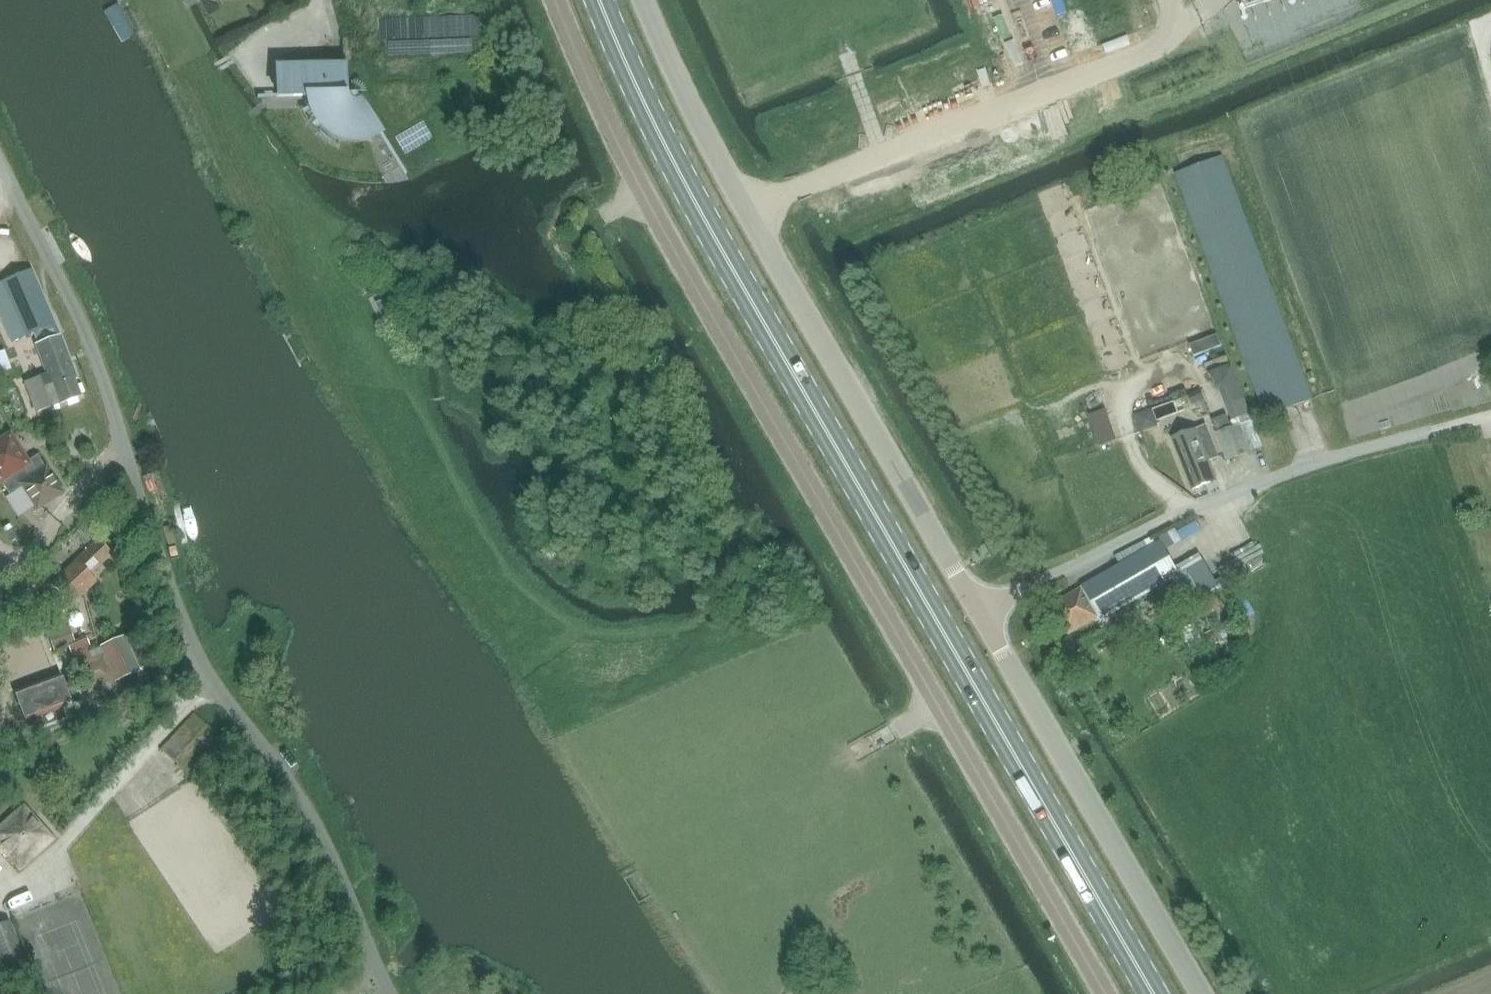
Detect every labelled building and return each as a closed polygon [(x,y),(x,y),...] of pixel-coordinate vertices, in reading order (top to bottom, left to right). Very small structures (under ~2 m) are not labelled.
[(260,96),(260,98),(302,96),(302,101),(303,105),(305,109),(306,113),(308,117),(311,120),(313,124),(316,127),(319,130),(323,133),(326,135),(330,137),(334,138),(339,140),(343,140),(347,141),(352,141),(356,141),(360,140),(365,139),(369,137),(373,135),(376,133),(358,102),(356,103),(354,104),(352,104),(350,104),(348,104),(346,103),(344,101),(343,99),(342,97),(342,95),(346,95),(345,64),(301,66),(302,94),(260,96)] [(1311,398),(1266,278),(1220,156),(1175,173),(1266,415),(1311,398)] [(12,278),(0,283),(0,317),(1,318),(0,318),(0,328),(4,326),(12,343),(34,334),(38,343),(35,344),(46,374),(25,382),(36,412),(79,396),(73,379),(76,378),(55,321),(31,270),(12,278)] [(391,297),(376,304),(383,319),(398,312),(391,297)] [(1203,400),(1200,392),(1189,396),(1192,404),(1203,400)] [(1250,417),(1238,422),(1235,414),(1213,423),(1227,459),(1261,446),(1250,417)] [(1108,426),(1094,431),(1100,446),(1113,441),(1108,426)] [(1204,426),(1172,438),(1191,489),(1215,479),(1208,461),(1217,457),(1204,426)] [(7,494),(19,485),(36,510),(62,493),(37,455),(25,463),(8,438),(0,444),(0,483),(7,494)] [(1113,611),(1177,572),(1156,538),(1153,540),(1151,537),(1115,556),(1118,562),(1079,586),(1080,586),(1051,604),(1069,634),(1098,617),(1110,609),(1113,611)] [(98,540),(51,583),(71,605),(96,582),(89,575),(112,555),(98,540)] [(76,643),(69,625),(47,633),(54,651),(76,643)] [(104,654),(77,667),(88,691),(115,679),(116,681),(139,670),(123,636),(100,646),(104,654)] [(72,704),(61,675),(14,693),(25,721),(72,704)] [(187,773),(218,738),(194,716),(162,751),(187,773)] [(53,838),(24,808),(0,830),(0,857),(4,853),(20,869),(53,838)] [(25,965),(8,921),(0,924),(0,966),(3,974),(25,965)]
